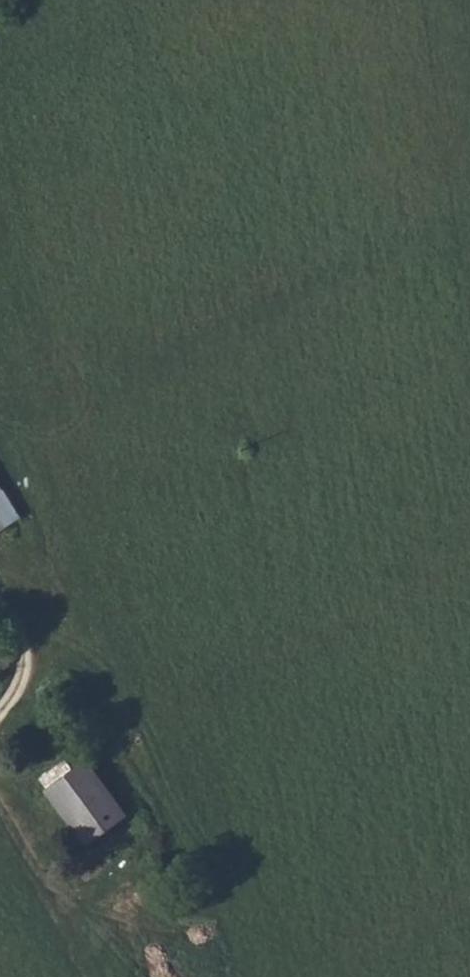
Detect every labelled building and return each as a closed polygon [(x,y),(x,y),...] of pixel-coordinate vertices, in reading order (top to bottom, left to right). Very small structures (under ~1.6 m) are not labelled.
[(13,666),(0,647),(0,673),(13,666)] [(104,857),(137,840),(123,822),(131,816),(93,765),(54,794),(92,847),(97,844),(104,857)]
